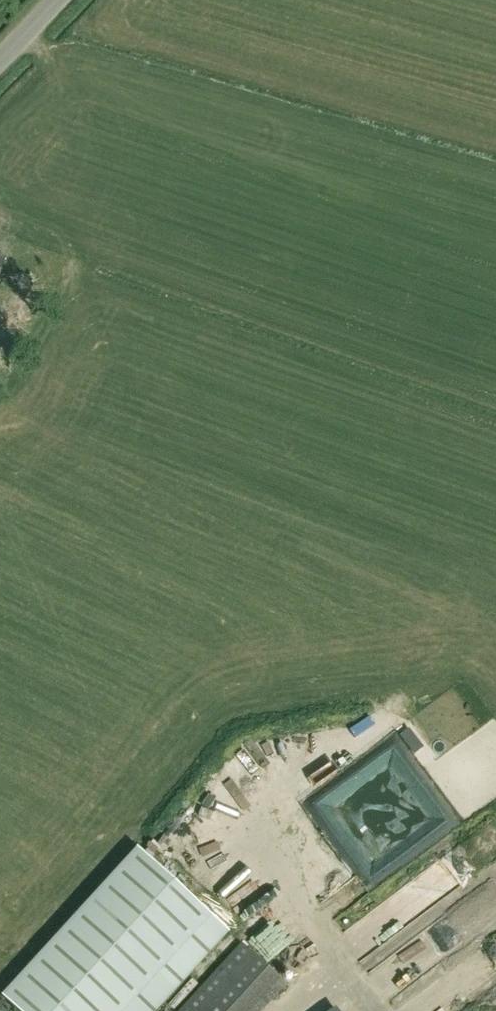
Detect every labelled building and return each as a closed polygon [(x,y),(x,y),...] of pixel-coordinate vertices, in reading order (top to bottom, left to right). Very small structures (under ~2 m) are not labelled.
[(229,932),(136,847),(1,996),(11,1004),(18,1010),(157,1010),(229,932)] [(180,1010),(264,1010),(287,986),(241,944),(180,1010)] [(405,1002),(421,989),(404,969),(388,982),(405,1002)] [(11,1004),(1,996),(0,998),(0,1010),(1,1010),(6,1010),(11,1004)]
